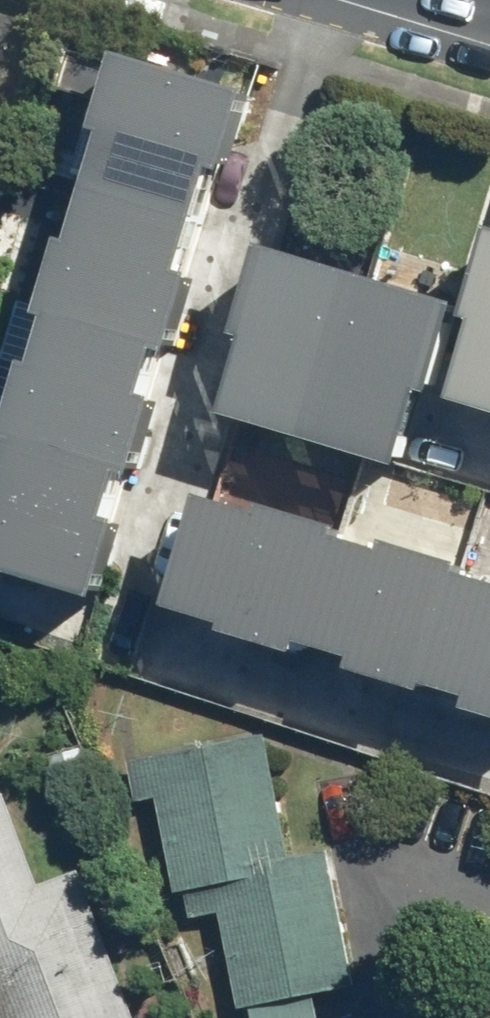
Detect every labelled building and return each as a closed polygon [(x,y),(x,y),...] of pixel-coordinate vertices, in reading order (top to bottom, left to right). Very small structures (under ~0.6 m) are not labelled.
[(270,90),(139,50),(116,124),(127,128),(110,183),(221,217),(241,155),(249,157),(270,90)] [(183,345),(194,348),(215,276),(204,273),(221,217),(110,183),(91,243),(83,241),(63,311),(72,313),(183,345)] [(275,330),(251,409),(335,435),(387,265),(286,235),(259,325),(275,330)] [(335,435),(422,461),(445,381),(461,386),(487,296),(387,265),(335,435)] [(148,463),(161,466),(181,394),(170,391),(183,345),(72,313),(58,362),(49,359),(29,429),(36,431),(148,463)] [(476,393),(489,397),(489,348),(476,393)] [(124,587),(145,515),(134,512),(148,463),(36,431),(21,483),(12,480),(0,523),(0,552),(124,587)] [(251,626),(328,650),(329,639),(363,529),(367,520),(297,498),(294,509),(228,489),(195,599),(253,617),(251,626)] [(373,662),(449,685),(450,676),(484,566),(489,556),(419,534),(415,545),(363,529),(329,639),(376,653),(373,662)] [(484,566),(450,676),(489,688),(489,568),(484,566)] [(356,985),(330,851),(291,858),(267,732),(151,754),(178,891),(217,884),(241,1009),(251,1007),(253,1017),(321,1017),(316,993),(356,985)] [(0,797),(0,1009),(3,1017),(139,1017),(80,868),(42,882),(8,794),(0,797)]
